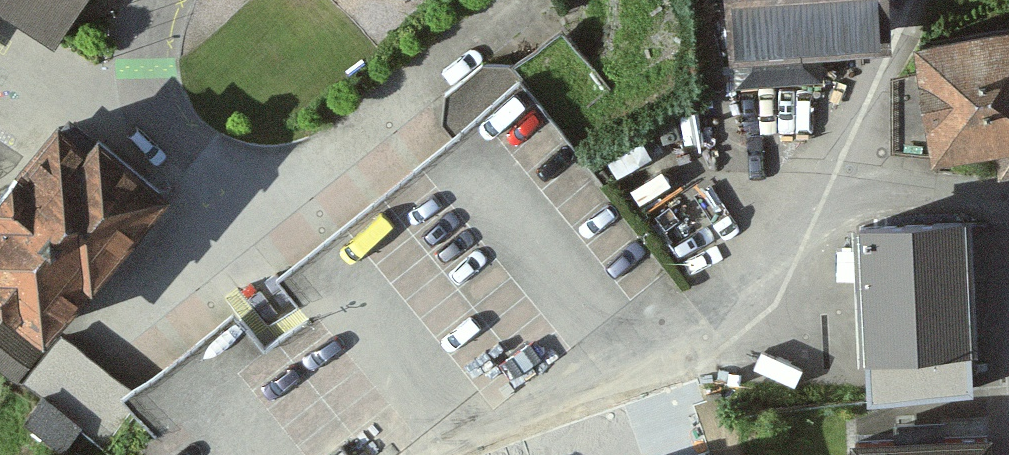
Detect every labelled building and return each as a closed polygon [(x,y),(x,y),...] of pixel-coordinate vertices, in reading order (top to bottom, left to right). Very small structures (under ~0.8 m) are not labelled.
[(65,10),(71,0),(49,0),(65,10)] [(868,34),(867,0),(728,0),(728,4),(730,40),(733,74),(807,69),(805,36),(868,34)] [(928,149),(986,140),(992,174),(1008,171),(1008,26),(911,42),(916,73),(888,76),(888,141),(928,147),(928,149)] [(502,65),(474,62),(437,92),(434,120),(453,144),(277,284),(299,311),(263,340),(256,345),(235,318),(132,400),(125,412),(168,454),(383,454),(646,246),(520,87),(502,65)] [(34,329),(152,189),(95,141),(93,140),(91,137),(80,150),(50,125),(0,186),(0,300),(34,329)] [(862,392),(887,391),(963,389),(954,225),(854,228),(859,343),(862,392)] [(51,338),(15,382),(34,397),(35,396),(72,425),(71,427),(92,444),(128,399),(103,379),(51,338)] [(69,429),(71,427),(72,425),(35,396),(34,397),(32,400),(18,417),(55,446),(69,429)] [(979,434),(848,440),(849,454),(980,454),(979,434)]
